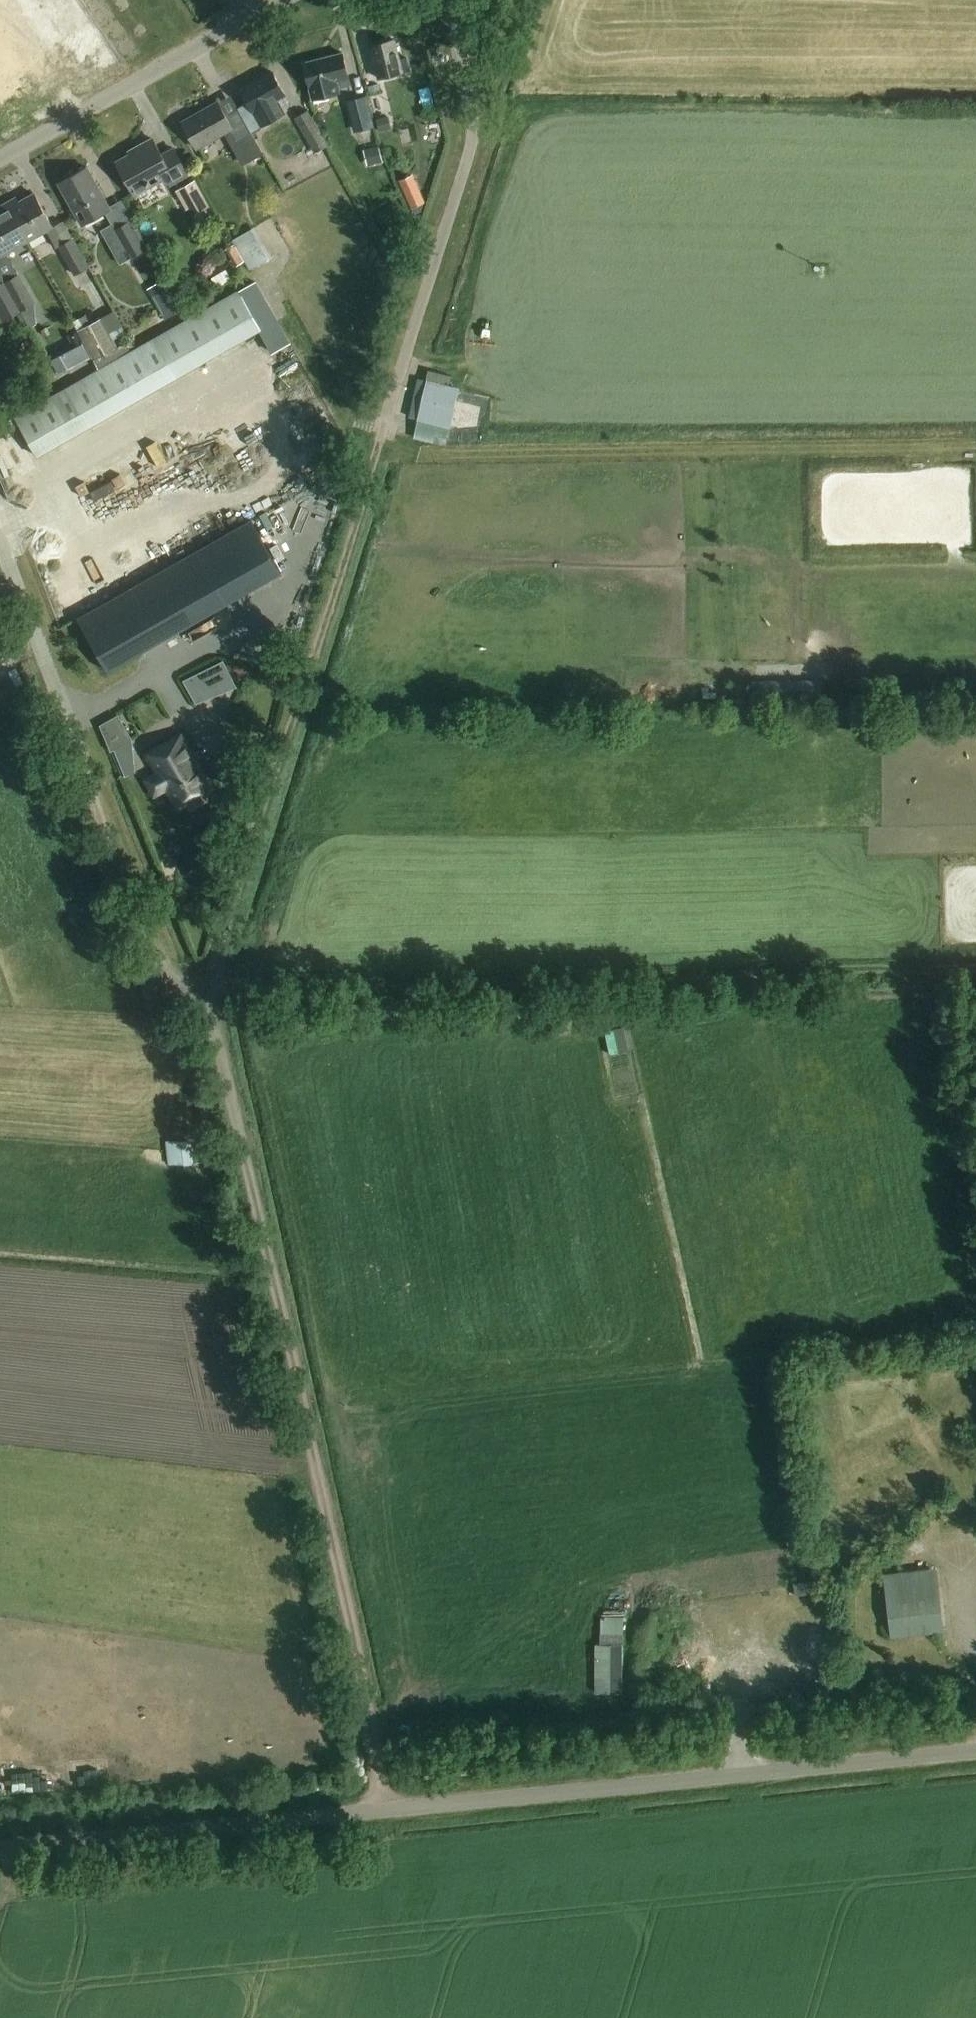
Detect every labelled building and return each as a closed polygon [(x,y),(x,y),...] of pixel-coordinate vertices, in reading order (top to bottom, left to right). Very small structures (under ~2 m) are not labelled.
[(44,66),(1,0),(0,0),(0,94),(44,66)] [(400,60),(395,39),(369,46),(378,78),(411,70),(408,58),(400,60)] [(341,93),(339,87),(350,84),(343,53),(303,63),(313,100),(341,93)] [(289,102),(272,72),(241,89),(261,126),(284,113),(281,107),(289,102)] [(378,84),(368,87),(369,94),(380,91),(378,84)] [(346,101),(354,133),(374,127),(366,96),(346,101)] [(231,129),(236,140),(249,162),(263,154),(239,110),(226,117),(218,102),(182,123),(196,148),(231,129)] [(295,118),(307,139),(320,131),(308,111),(295,118)] [(162,156),(153,139),(139,147),(140,149),(117,162),(135,194),(171,174),(175,182),(188,175),(174,149),(162,156)] [(367,149),(372,164),(381,161),(377,146),(367,149)] [(82,225),(110,209),(87,167),(59,183),(82,225)] [(195,180),(175,192),(186,210),(190,208),(197,221),(192,223),(196,229),(216,217),(195,180)] [(421,193),(407,199),(412,209),(422,204),(421,193)] [(7,203),(28,241),(53,227),(34,194),(19,202),(16,198),(7,203)] [(28,241),(7,203),(0,207),(0,251),(2,255),(28,241)] [(122,263),(131,258),(145,250),(129,222),(115,230),(112,224),(103,229),(122,263)] [(255,227),(232,241),(250,271),(273,257),(255,227)] [(75,274),(89,267),(73,238),(59,246),(75,274)] [(4,283),(20,311),(34,304),(18,275),(4,283)] [(162,312),(173,308),(163,282),(153,286),(162,312)] [(3,321),(20,311),(4,283),(0,285),(0,316),(3,321)] [(19,425),(37,456),(176,377),(260,328),(239,291),(15,417),(19,425)] [(98,312),(74,326),(98,369),(131,350),(126,342),(118,347),(98,312)] [(80,339),(49,356),(60,375),(90,358),(80,339)] [(415,390),(408,417),(417,419),(413,439),(433,444),(436,428),(449,432),(459,388),(426,380),(424,392),(415,390)] [(0,426),(0,434),(11,428),(12,429),(19,425),(15,417),(0,426)] [(114,480),(93,487),(96,495),(117,488),(114,480)] [(252,520),(79,619),(109,672),(283,573),(252,520)] [(121,711),(100,721),(113,747),(134,736),(121,711)] [(159,774),(147,781),(155,795),(167,788),(169,791),(180,811),(188,806),(192,813),(209,803),(206,796),(214,792),(182,733),(147,752),(158,771),(159,774)] [(627,1024),(608,1028),(613,1052),(632,1047),(627,1024)] [(169,1137),(170,1161),(194,1160),(193,1137),(169,1137)] [(884,1573),(891,1637),(945,1631),(937,1567),(884,1573)] [(797,1580),(798,1590),(821,1587),(820,1578),(797,1580)] [(610,1644),(610,1693),(622,1693),(623,1644),(610,1644)]
